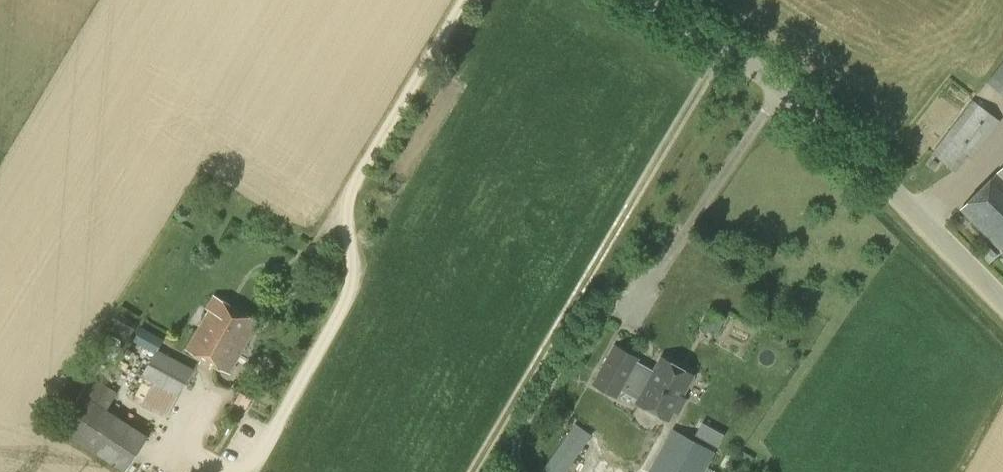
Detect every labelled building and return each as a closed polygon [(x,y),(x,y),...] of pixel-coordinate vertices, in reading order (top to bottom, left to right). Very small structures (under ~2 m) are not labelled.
[(987,82),(1002,95),(1002,61),(987,82)] [(971,160),(1000,121),(972,99),(932,153),(956,171),(967,157),(971,160)] [(997,172),(961,209),(1002,251),(1002,179),(997,172)] [(225,322),(234,306),(213,294),(206,308),(208,309),(186,348),(220,367),(223,361),(219,359),(229,343),(221,338),(229,324),(225,322)] [(223,361),(220,367),(229,372),(258,320),(234,306),(225,322),(229,324),(221,338),(229,343),(219,359),(223,361)] [(714,334),(724,317),(712,310),(702,327),(714,334)] [(128,339),(137,323),(116,311),(107,328),(128,339)] [(141,405),(166,418),(193,368),(157,348),(163,338),(141,326),(133,341),(154,353),(142,375),(154,381),(141,405)] [(95,374),(113,345),(103,339),(86,368),(95,374)] [(652,371),(634,361),(637,357),(614,344),(593,382),(616,395),(620,387),(638,397),(636,401),(667,418),(673,409),(677,411),(685,397),(680,395),(692,373),(661,356),(652,371)] [(125,471),(148,436),(106,408),(117,392),(92,375),(57,427),(125,471)] [(575,456),(591,434),(575,423),(560,446),(541,471),(564,471),(575,456)] [(714,451),(672,428),(648,471),(702,471),(714,451)]
